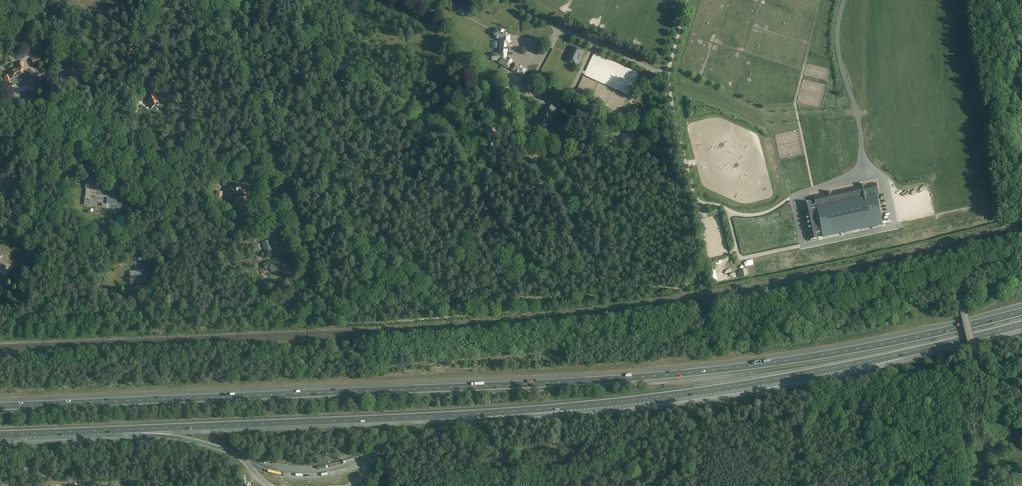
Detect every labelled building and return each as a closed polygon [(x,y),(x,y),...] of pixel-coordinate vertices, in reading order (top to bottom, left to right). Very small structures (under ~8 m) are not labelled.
[(469,14),(473,6),(462,0),(460,0),(456,7),(469,14)] [(496,36),(495,38),(498,40),(497,42),(498,42),(497,54),(496,54),(495,61),(499,61),(499,63),(504,66),(504,67),(508,69),(508,68),(512,70),(514,66),(510,64),(512,61),(508,59),(507,60),(506,59),(506,50),(505,50),(506,43),(508,43),(509,38),(509,36),(503,33),(503,32),(499,30),(499,31),(496,30),(495,32),(497,32),(495,36),(496,36)] [(579,61),(584,51),(573,45),(568,56),(565,61),(577,66),(579,61)] [(66,52),(65,61),(72,62),(74,53),(66,52)] [(39,56),(31,59),(33,66),(42,63),(39,56)] [(8,75),(4,76),(7,84),(11,83),(12,86),(18,84),(16,77),(23,75),(25,81),(31,79),(28,73),(27,73),(26,70),(24,70),(22,64),(24,64),(23,61),(16,64),(17,67),(18,66),(19,68),(7,72),(8,75)] [(512,70),(511,71),(523,76),(526,70),(515,64),(514,66),(512,70)] [(501,91),(493,92),(495,111),(503,110),(501,91)] [(155,96),(154,97),(153,93),(149,95),(150,98),(148,99),(152,108),(159,105),(155,96)] [(546,133),(556,109),(545,105),(535,128),(546,133)] [(64,176),(62,182),(69,184),(70,178),(71,174),(65,172),(64,176)] [(5,179),(0,185),(0,190),(2,191),(9,182),(5,179)] [(99,182),(87,180),(85,189),(87,189),(84,205),(92,206),(93,201),(102,203),(102,206),(121,208),(122,203),(117,202),(117,200),(114,200),(115,197),(102,196),(102,191),(98,191),(99,182)] [(816,208),(803,211),(804,215),(805,215),(808,232),(807,232),(809,240),(818,238),(817,234),(822,233),(823,237),(883,225),(877,194),(879,194),(876,182),(866,184),(866,183),(857,185),(858,186),(832,191),(831,190),(823,192),(824,193),(813,195),(816,208)] [(245,190),(242,190),(242,197),(235,198),(235,209),(238,209),(239,211),(243,211),(243,214),(246,214),(245,190)] [(273,250),(270,240),(262,243),(265,253),(273,250)] [(274,261),(264,264),(265,269),(270,268),(271,271),(279,268),(279,269),(283,268),(283,266),(285,265),(282,258),(279,259),(276,250),(271,251),(274,261)] [(5,277),(13,268),(7,263),(5,263),(2,260),(2,255),(0,255),(0,273),(5,277)] [(136,271),(130,272),(131,284),(144,284),(143,270),(136,270),(136,271)]
